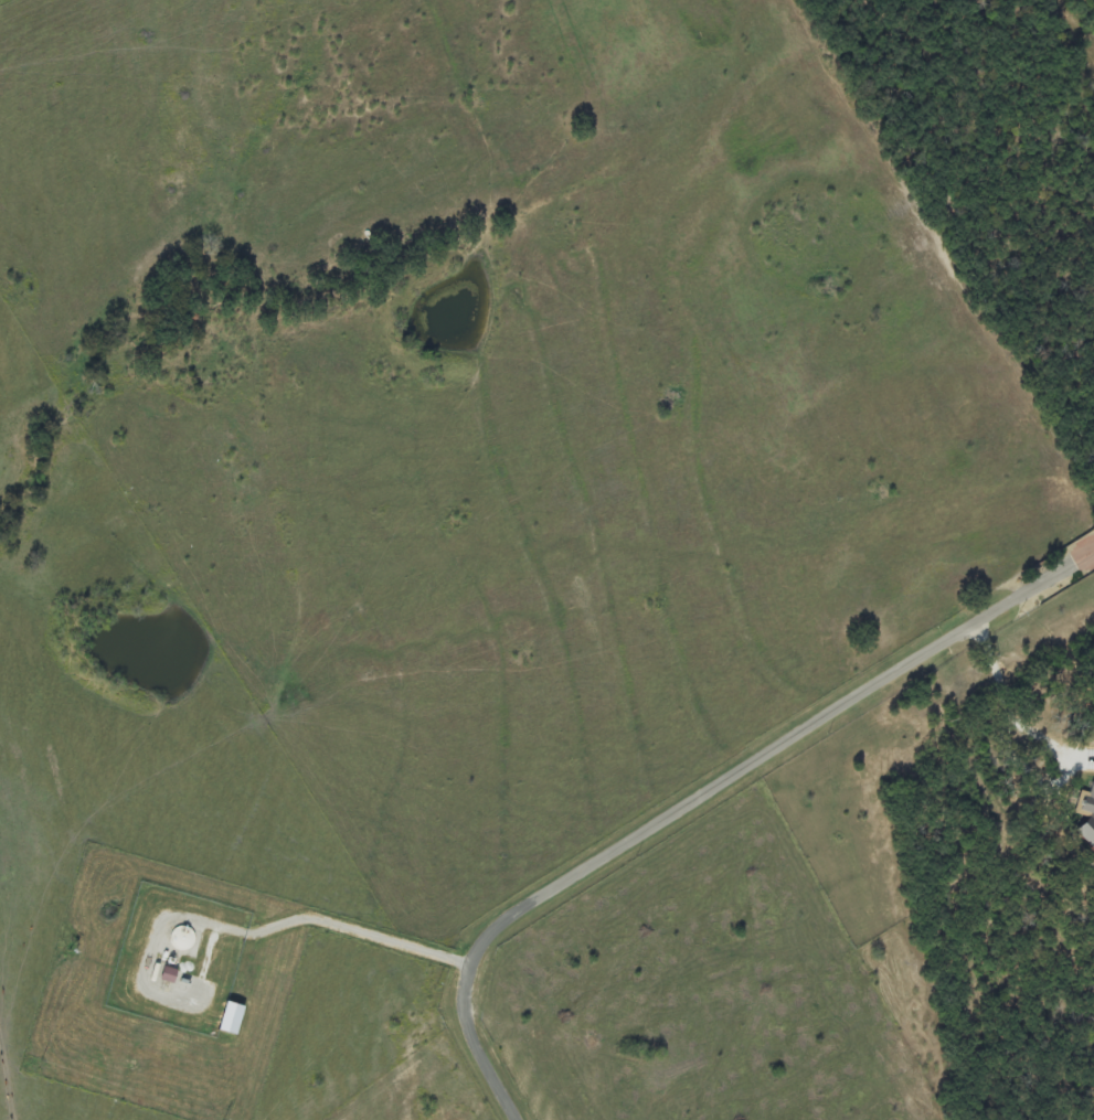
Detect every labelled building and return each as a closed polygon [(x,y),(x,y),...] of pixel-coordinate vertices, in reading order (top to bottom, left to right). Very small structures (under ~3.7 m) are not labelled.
[(1093,783),(1091,794),(1082,792),(1076,814),(1086,817),(1079,844),(1093,848),(1093,783)] [(174,985),(177,971),(165,968),(161,981),(174,985)] [(218,1032),(236,1037),(245,1008),(227,1003),(218,1032)]
